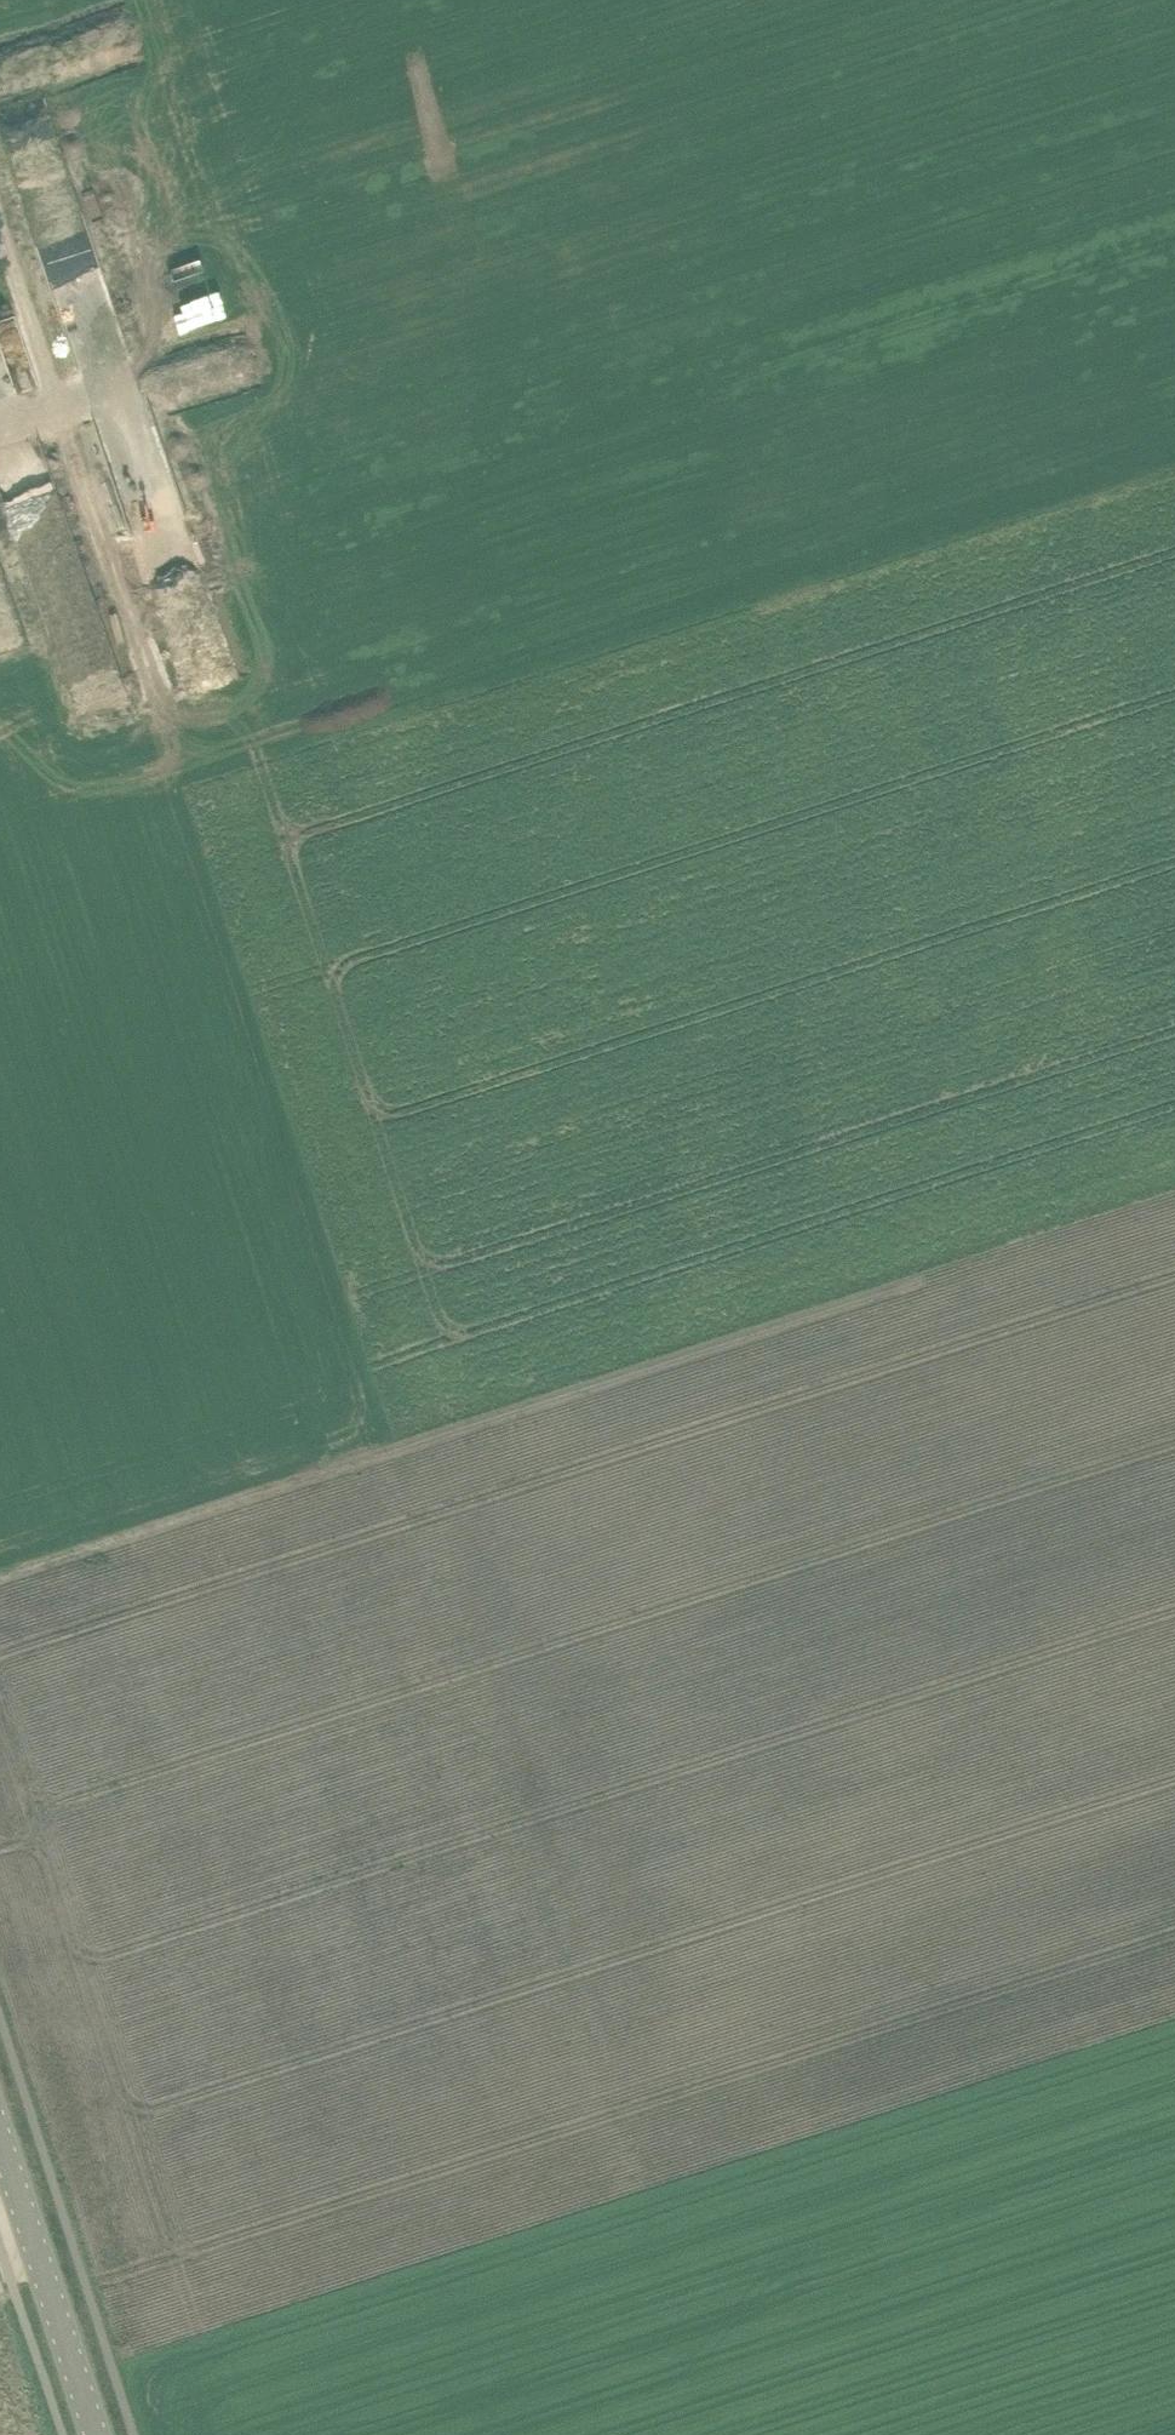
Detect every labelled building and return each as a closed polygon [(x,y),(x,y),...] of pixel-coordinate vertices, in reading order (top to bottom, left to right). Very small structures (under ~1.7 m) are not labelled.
[(12,530),(16,542),(66,527),(44,454),(39,455),(46,478),(25,484),(29,497),(15,501),(23,527),(12,530)]
